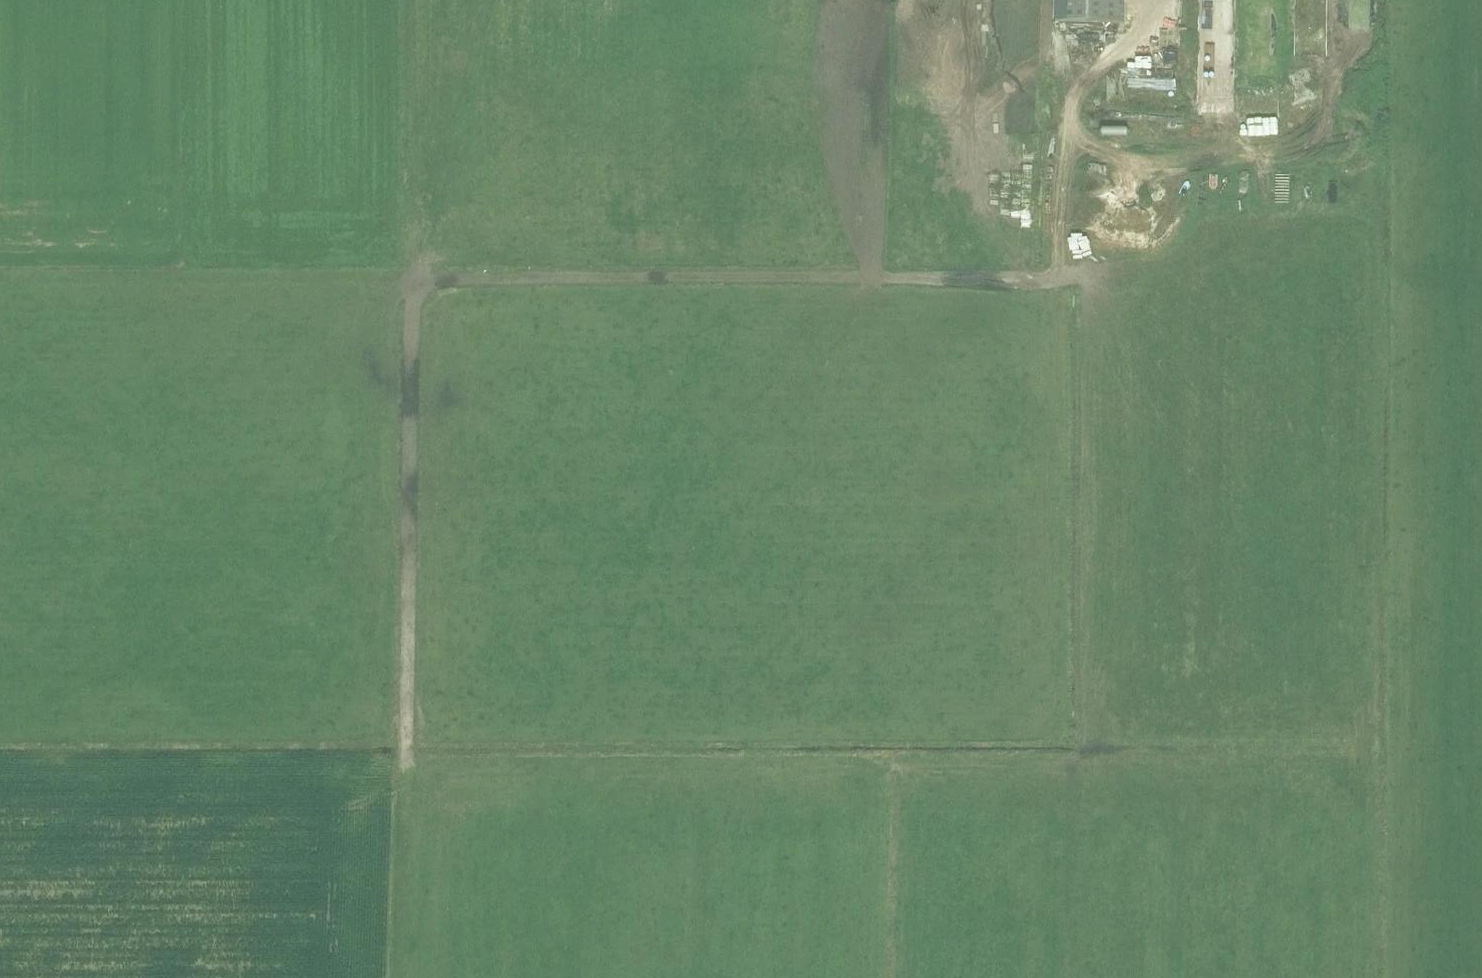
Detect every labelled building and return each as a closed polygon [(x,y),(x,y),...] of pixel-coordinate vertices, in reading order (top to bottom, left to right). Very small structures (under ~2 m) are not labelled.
[(1126,0),(1054,0),(1054,21),(1125,23),(1126,0)] [(1179,76),(1164,76),(1164,92),(1179,92),(1179,76)] [(1136,102),(1132,89),(1115,94),(1119,107),(1136,102)]
